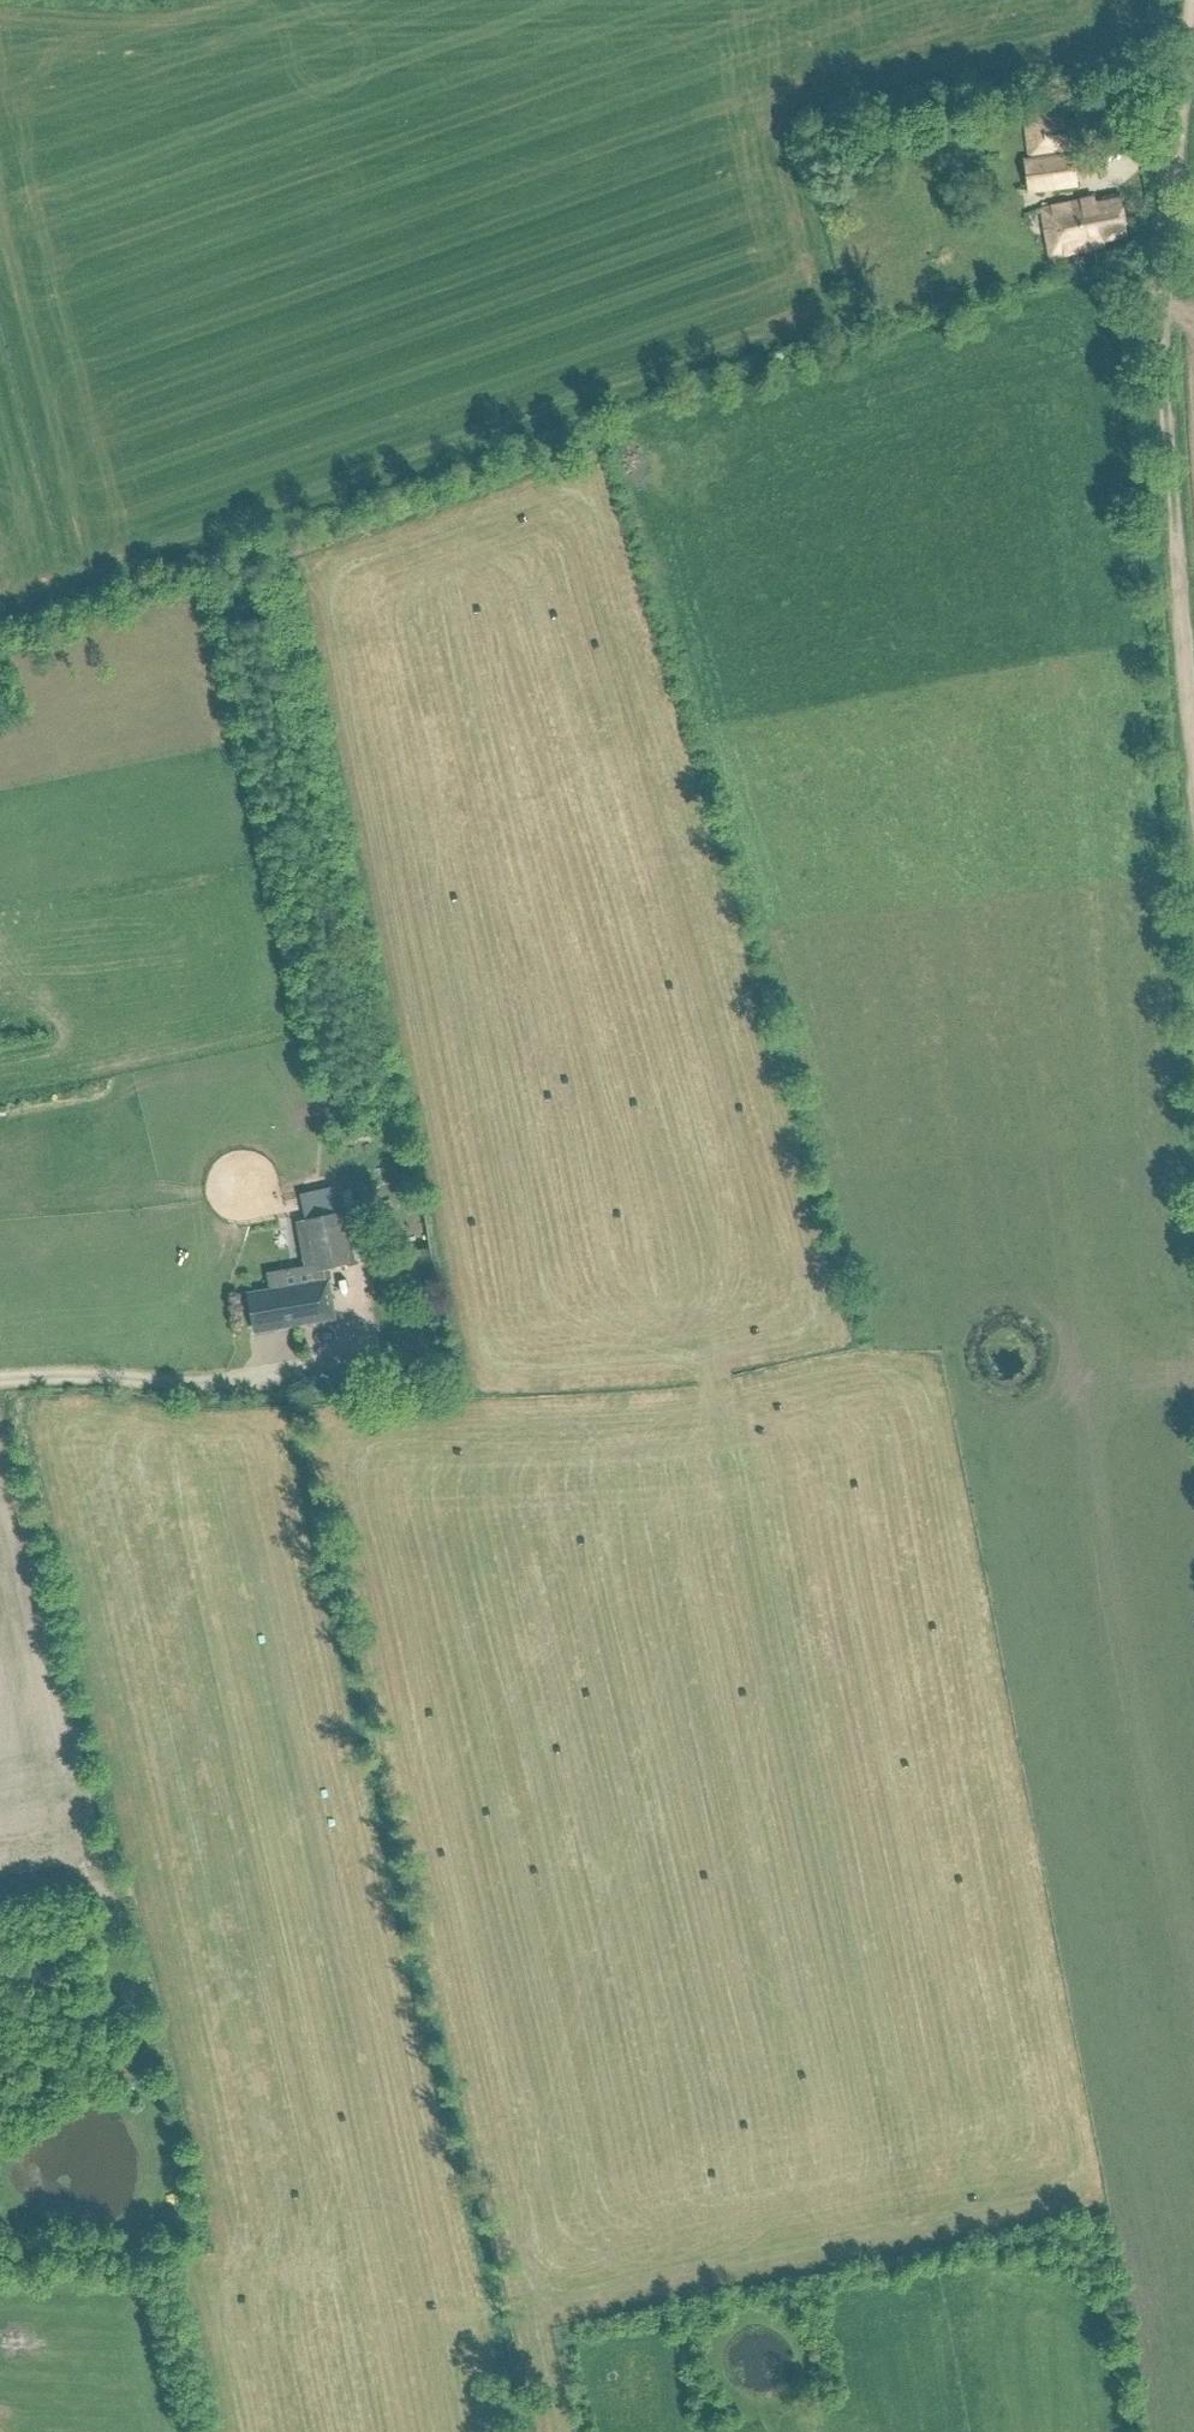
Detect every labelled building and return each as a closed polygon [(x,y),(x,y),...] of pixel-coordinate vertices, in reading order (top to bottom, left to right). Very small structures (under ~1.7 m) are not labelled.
[(1020,116),(1026,158),(1069,152),(1063,110),(1020,116)] [(1073,153),(1032,160),(1026,161),(1029,196),(1081,187),(1073,153)] [(1076,201),(1037,209),(1047,258),(1101,247),(1100,240),(1123,235),(1116,199),(1077,207),(1076,201)] [(1096,264),(1112,261),(1109,249),(1094,252),(1096,264)] [(355,1263),(346,1223),(302,1233),(310,1266),(311,1272),(311,1273),(319,1271),(324,1270),(355,1263)] [(331,1312),(324,1270),(319,1271),(311,1273),(311,1272),(310,1266),(306,1267),(308,1279),(247,1290),(253,1325),(331,1312)]
